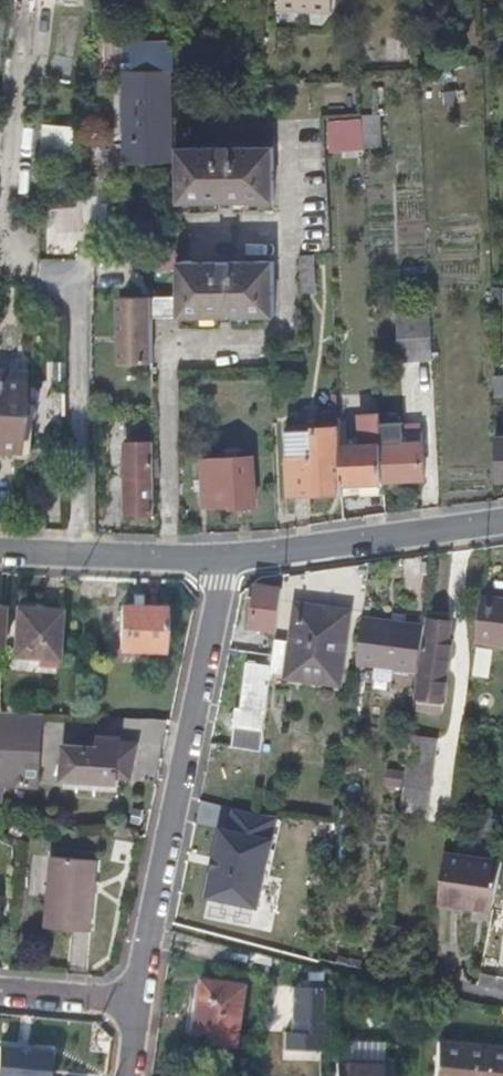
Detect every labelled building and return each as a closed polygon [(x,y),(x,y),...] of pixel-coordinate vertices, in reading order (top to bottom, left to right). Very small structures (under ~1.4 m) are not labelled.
[(333,0),(279,0),(280,7),(333,11),(333,0)] [(180,70),(180,40),(134,40),(134,70),(129,70),(131,160),(176,159),(175,70),(180,70)] [(216,43),(187,43),(188,81),(217,80),(216,43)] [(382,112),(363,113),(363,117),(365,144),(365,145),(383,143),(382,112)] [(363,117),(329,118),(331,146),(365,144),(363,117)] [(67,123),(65,157),(82,157),(84,124),(67,123)] [(180,145),(180,202),(277,201),(276,146),(180,145)] [(180,265),(179,247),(134,248),(134,266),(180,265)] [(298,253),(298,269),(311,268),(311,252),(298,253)] [(278,258),(181,260),(181,293),(156,293),(156,304),(156,317),(278,315),(278,258)] [(156,304),(156,293),(124,293),(124,358),(156,359),(156,342),(156,317),(156,304)] [(403,360),(433,358),(431,314),(400,315),(402,340),(403,360)] [(18,450),(23,378),(0,376),(0,449),(18,450)] [(344,474),(345,483),(385,480),(383,443),(382,424),(381,411),(359,412),(361,444),(342,445),(344,474)] [(337,475),(344,474),(342,445),(340,423),(287,426),(291,493),(338,490),(337,475)] [(383,443),(385,480),(426,477),(422,431),(405,431),(405,423),(382,424),(383,443)] [(131,510),(157,510),(157,439),(130,439),(131,510)] [(252,454),(204,458),(207,502),(232,501),(232,505),(256,503),(252,454)] [(278,628),(284,587),(259,583),(254,625),(278,628)] [(486,600),(481,636),(502,639),(502,603),(486,600)] [(294,637),(277,636),(274,655),(273,664),(272,671),(298,674),(298,665),(345,672),(354,610),(299,602),(294,637)] [(166,606),(124,605),(122,647),(164,649),(166,606)] [(40,656),(60,657),(63,609),(20,608),(18,655),(40,656)] [(425,623),(367,613),(361,660),(418,668),(425,623)] [(452,620),(431,618),(427,647),(421,694),(424,695),(445,698),(453,639),(450,639),(452,620)] [(480,651),(478,672),(492,674),(494,653),(480,651)] [(60,665),(60,657),(40,656),(40,664),(60,665)] [(261,748),(272,671),(273,664),(249,661),(242,707),(239,707),(236,724),(240,725),(237,746),(261,748)] [(444,709),(445,698),(424,695),(421,694),(419,706),(444,709)] [(2,711),(0,742),(0,777),(26,779),(28,761),(39,762),(42,715),(9,711),(2,711)] [(71,736),(69,764),(122,768),(125,729),(104,727),(104,726),(84,724),(81,726),(81,736),(71,736)] [(125,729),(122,768),(138,769),(141,730),(125,729)] [(436,738),(408,734),(406,748),(434,752),(436,738)] [(434,752),(406,748),(403,768),(400,786),(400,787),(428,791),(434,752)] [(39,762),(28,761),(26,779),(38,779),(39,762)] [(122,768),(69,764),(68,774),(122,778),(122,768)] [(400,786),(403,768),(391,766),(388,784),(400,786)] [(253,811),(237,807),(232,829),(224,827),(210,892),(261,903),(281,813),(253,811)] [(27,826),(15,820),(10,829),(22,835),(27,826)] [(449,845),(442,898),(481,903),(482,894),(497,896),(502,870),(502,853),(449,845)] [(57,857),(50,927),(93,932),(100,861),(57,857)] [(482,894),(481,903),(495,905),(497,896),(482,894)] [(318,979),(326,979),(326,968),(294,959),(294,986),(318,986),(318,979)] [(247,983),(204,976),(196,1035),(240,1041),(247,983)] [(326,987),(326,979),(318,979),(318,986),(294,986),(293,1030),(324,1030),(326,987)] [(347,1039),(347,1059),(388,1061),(389,1040),(347,1039)] [(436,1075),(502,1075),(502,1046),(439,1039),(436,1075)] [(0,1044),(0,1075),(49,1075),(53,1050),(0,1044)] [(394,1061),(388,1061),(347,1059),(339,1059),(338,1075),(394,1075),(394,1061)]
